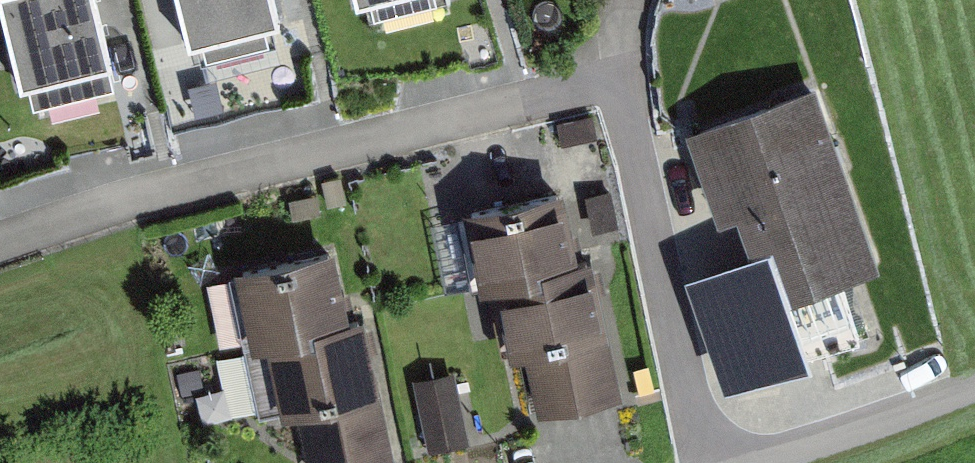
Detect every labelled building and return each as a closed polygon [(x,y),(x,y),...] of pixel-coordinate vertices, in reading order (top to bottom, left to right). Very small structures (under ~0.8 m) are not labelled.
[(20,85),(28,83),(33,102),(114,81),(109,63),(113,62),(97,0),(0,0),(0,6),(20,85)] [(188,44),(203,41),(206,54),(270,39),(267,26),(281,23),(275,0),(177,0),(188,44)] [(356,3),(365,1),(370,20),(449,0),(355,0),(356,3)] [(880,267),(819,82),(692,125),(721,212),(745,204),(777,301),(880,267)] [(564,187),(470,208),(488,288),(506,283),(537,415),(624,395),(596,271),(584,274),(564,187)] [(237,272),(262,414),(303,407),(313,462),(355,462),(399,455),(374,316),(356,319),(344,253),(237,272)] [(456,374),(419,383),(434,443),(471,434),(456,374)]
